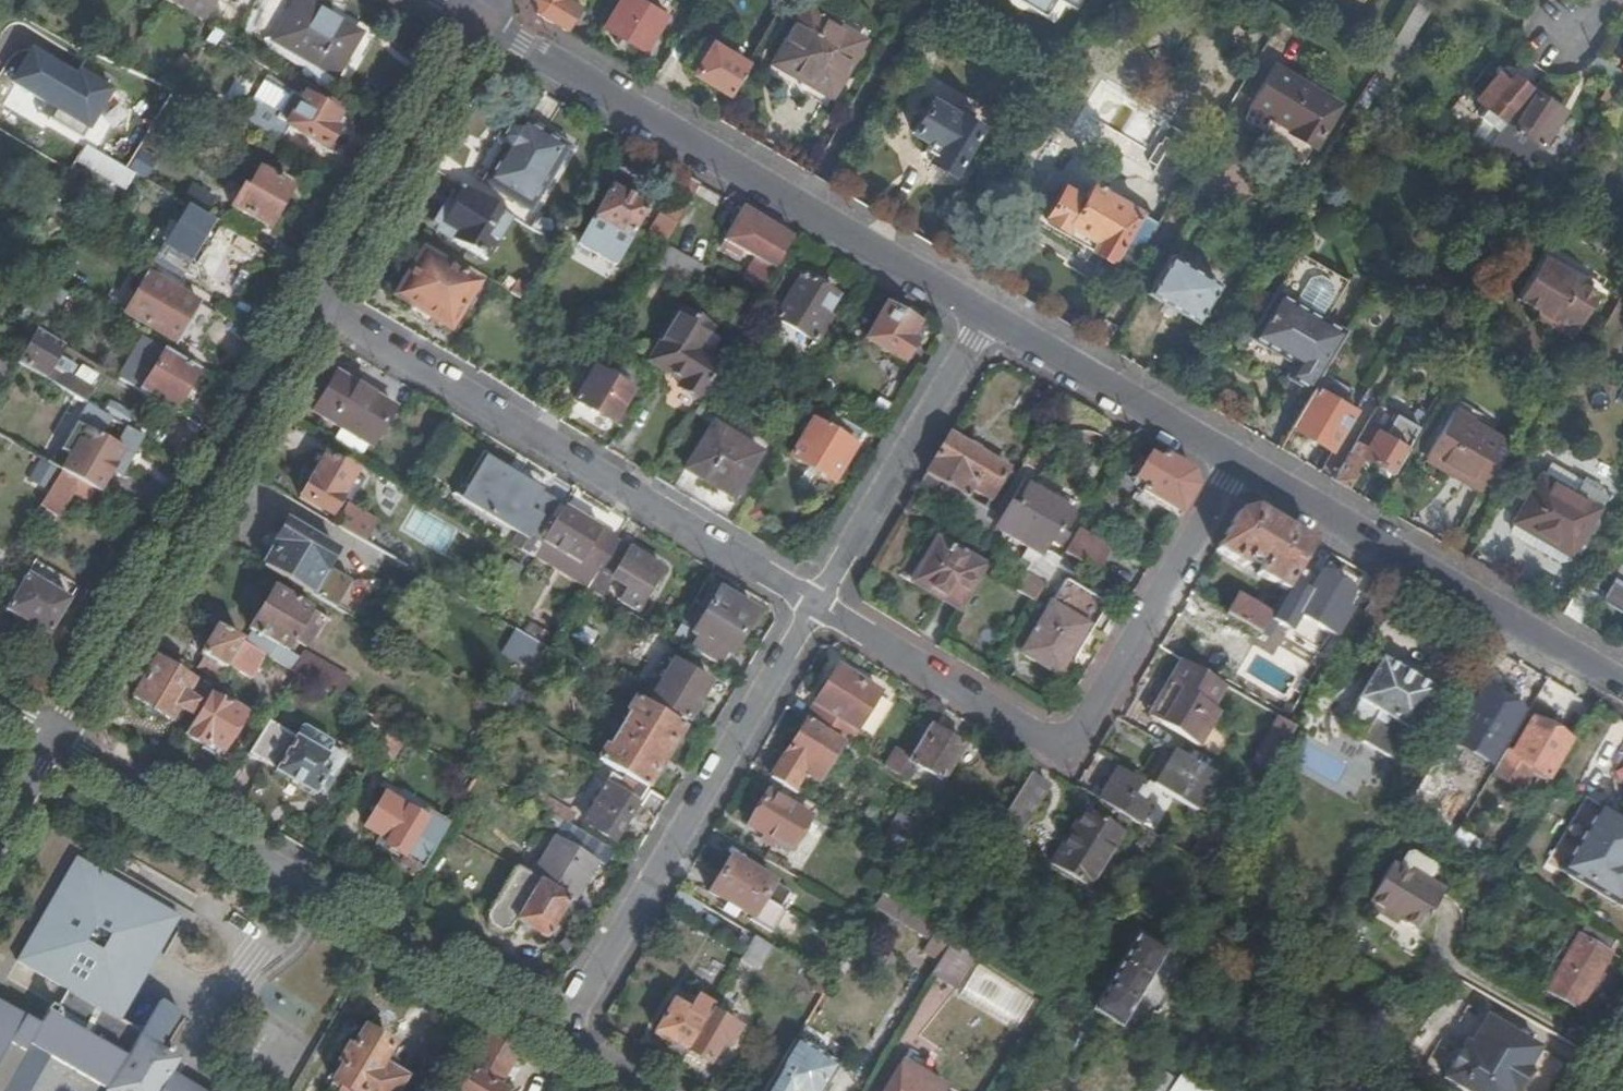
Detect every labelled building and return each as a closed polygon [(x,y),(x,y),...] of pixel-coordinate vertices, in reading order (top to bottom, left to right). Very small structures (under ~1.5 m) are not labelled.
[(201,22),(215,0),(166,0),(201,22)] [(536,17),(566,35),(581,11),(564,1),(565,0),(531,0),(536,17)] [(666,19),(633,0),(625,0),(606,32),(644,55),(666,19)] [(1039,16),(1048,0),(1012,0),(1039,16)] [(1063,6),(1068,10),(1074,0),(1066,0),(1063,6)] [(331,79),(355,39),(295,2),(270,41),(331,79)] [(828,100),(860,44),(804,9),(771,65),(828,100)] [(691,79),(726,99),(746,66),(711,46),(707,50),(699,45),(685,68),(694,73),(691,79)] [(28,56),(0,104),(0,112),(38,134),(49,116),(85,136),(105,101),(28,56)] [(1309,150),(1336,109),(1270,67),(1247,105),(1289,132),(1286,135),(1309,150)] [(1525,89),(1509,76),(1503,82),(1494,75),(1472,100),(1481,108),(1474,117),(1488,128),(1495,119),(1497,121),(1525,89)] [(1511,130),(1503,124),(1482,149),(1554,195),(1562,181),(1539,166),(1535,171),(1521,162),(1533,144),(1537,147),(1560,113),(1534,97),(1511,130)] [(254,130),(280,145),(288,133),(323,153),(334,136),(329,131),(334,120),(302,101),(285,128),(263,116),(254,130)] [(952,177),(980,130),(955,115),(952,118),(929,104),(909,135),(925,145),(922,150),(931,156),(928,163),(952,177)] [(329,131),(334,136),(341,124),(334,120),(329,131)] [(528,213),(564,153),(521,127),(518,131),(505,133),(497,146),(502,160),(485,187),(528,213)] [(123,172),(84,150),(77,160),(117,184),(124,172),(123,172)] [(127,172),(141,179),(152,160),(138,153),(127,172)] [(265,228),(289,190),(258,170),(248,184),(244,181),(229,206),(265,228)] [(674,227),(699,187),(682,177),(658,217),(674,227)] [(1088,251),(1127,275),(1157,225),(1091,185),(1082,200),(1061,187),(1041,220),(1065,234),(1069,229),(1092,243),(1088,251)] [(509,218),(462,190),(451,206),(446,203),(434,223),(453,234),(449,241),(484,260),(509,218)] [(612,268),(645,211),(609,190),(574,246),(612,268)] [(778,265),(792,241),(741,211),(719,248),(738,261),(741,256),(758,265),(748,284),(753,287),(762,292),(778,265)] [(553,245),(562,229),(537,213),(527,230),(553,245)] [(217,228),(200,217),(192,229),(210,240),(217,228)] [(227,292),(254,248),(217,228),(210,240),(193,270),(192,272),(227,292)] [(126,249),(167,274),(175,260),(178,256),(137,232),(126,249)] [(699,271),(662,249),(648,272),(685,295),(699,271)] [(448,332),(475,288),(422,255),(394,299),(412,310),(414,307),(432,318),(431,322),(448,332)] [(1167,255),(1143,295),(1193,324),(1217,285),(1167,255)] [(1555,330),(1571,339),(1602,287),(1581,273),(1579,277),(1544,257),(1519,298),(1554,319),(1555,330)] [(185,284),(192,272),(193,270),(175,260),(167,274),(185,284)] [(800,278),(778,265),(762,292),(757,301),(779,315),(800,278)] [(175,348),(199,310),(146,277),(122,316),(175,348)] [(836,300),(800,278),(779,315),(776,321),(815,345),(827,326),(822,323),(836,300)] [(516,282),(509,294),(520,301),(527,289),(516,282)] [(67,300),(38,283),(16,319),(39,332),(45,336),(67,300)] [(1287,376),(1310,390),(1311,388),(1344,333),(1276,292),(1249,336),(1295,363),(1287,376)] [(906,340),(914,326),(883,308),(862,342),(900,365),(913,345),(906,340)] [(676,390),(698,402),(718,368),(695,354),(708,332),(677,312),(647,362),(680,383),(676,390)] [(922,331),(914,326),(906,340),(913,345),(922,331)] [(20,365),(84,403),(92,389),(71,375),(75,368),(59,357),(65,348),(45,336),(39,332),(20,365)] [(161,355),(143,345),(130,367),(147,377),(161,355)] [(173,411),(195,376),(161,355),(147,377),(139,391),(173,411)] [(20,365),(7,357),(0,368),(0,386),(5,390),(20,365)] [(611,424),(631,392),(594,370),(575,402),(611,424)] [(366,448),(389,411),(332,376),(309,414),(366,448)] [(1310,390),(1289,426),(1328,451),(1351,412),(1311,388),(1310,390)] [(692,412),(704,419),(710,410),(698,402),(692,412)] [(1458,403),(1452,412),(1470,423),(1476,414),(1458,403)] [(1374,406),(1331,479),(1345,488),(1353,474),(1351,472),(1359,457),(1388,475),(1416,429),(1374,406)] [(1423,459),(1478,492),(1506,445),(1470,423),(1452,412),(1423,459)] [(856,449),(863,436),(839,420),(832,430),(828,427),(825,431),(811,422),(788,459),(830,486),(852,450),(856,449)] [(731,499),(757,455),(709,426),(683,470),(731,499)] [(71,478),(93,491),(100,480),(114,487),(137,449),(102,428),(93,442),(79,466),(71,478)] [(70,461),(79,466),(93,442),(85,437),(70,461)] [(1005,473),(946,437),(924,474),(965,500),(973,486),(990,497),(1005,473)] [(1139,494),(1178,517),(1193,490),(1188,471),(1162,456),(1157,464),(1146,457),(1131,482),(1143,489),(1139,494)] [(325,519),(350,478),(319,460),(295,501),(325,519)] [(540,545),(560,511),(561,509),(483,462),(469,483),(474,487),(463,504),(537,549),(540,545)] [(87,502),(93,491),(71,478),(64,474),(44,507),(59,516),(73,494),(87,502)] [(924,474),(914,491),(982,532),(992,515),(965,500),(924,474)] [(1569,556),(1594,510),(1540,479),(1513,523),(1569,556)] [(1025,575),(1044,586),(1060,559),(1044,549),(1049,542),(1055,533),(1058,534),(1071,513),(1028,488),(1017,504),(1013,501),(995,531),(1027,552),(1021,561),(1029,565),(1023,573),(1025,575)] [(343,506),(331,528),(368,550),(376,536),(358,525),(362,518),(343,506)] [(1280,592),(1310,543),(1250,509),(1236,514),(1214,551),(1241,568),(1246,558),(1259,566),(1253,574),(1280,592)] [(594,577),(613,543),(560,511),(540,545),(594,577)] [(273,545),(259,568),(305,595),(330,553),(281,524),(270,542),(273,545)] [(1055,533),(1049,542),(1058,548),(1064,539),(1058,534),(1055,533)] [(1062,557),(1090,573),(1105,550),(1077,533),(1062,557)] [(956,609),(982,565),(937,538),(910,582),(956,609)] [(658,570),(613,543),(594,577),(588,587),(603,595),(612,581),(625,589),(617,603),(632,612),(658,570)] [(566,582),(584,593),(586,590),(588,587),(594,577),(540,545),(537,549),(532,559),(567,579),(566,582)] [(329,567),(314,594),(351,614),(366,588),(329,567)] [(1342,606),(1352,591),(1319,571),(1316,577),(1301,567),(1269,620),(1287,630),(1296,615),(1333,637),(1350,610),(1342,606)] [(50,636),(72,600),(29,574),(8,610),(50,636)] [(1044,586),(1025,575),(1016,591),(1035,602),(1044,586)] [(1055,675),(1099,603),(1061,580),(1048,608),(1020,654),(1055,675)] [(293,676),(331,698),(342,678),(301,654),(296,661),(287,656),(294,646),(299,649),(311,630),(301,624),(308,612),(271,590),(246,631),(250,634),(243,647),(293,676)] [(1359,596),(1352,591),(1342,606),(1350,610),(1359,596)] [(690,636),(677,628),(669,642),(712,668),(720,654),(726,657),(746,624),(723,609),(726,603),(714,595),(708,604),(704,602),(694,618),(699,621),(690,636)] [(1256,633),(1267,614),(1234,595),(1223,614),(1256,633)] [(1388,609),(1371,599),(1356,623),(1373,633),(1388,609)] [(520,625),(514,635),(544,653),(550,642),(520,625)] [(239,644),(213,629),(197,657),(222,672),(239,644)] [(682,724),(706,685),(669,662),(645,702),(682,724)] [(1214,683),(1179,662),(1167,682),(1180,690),(1159,722),(1197,744),(1217,711),(1209,706),(1202,702),(1214,683)] [(1343,726),(1362,737),(1376,714),(1406,733),(1430,694),(1378,662),(1355,699),(1356,704),(1343,726)] [(184,695),(188,686),(152,665),(131,701),(166,722),(175,710),(187,718),(196,702),(184,695)] [(835,669),(805,720),(840,743),(845,745),(852,733),(854,733),(878,695),(835,669)] [(1180,690),(1167,682),(1147,715),(1159,722),(1180,690)] [(1221,687),(1214,683),(1202,702),(1209,706),(1221,687)] [(202,706),(207,697),(188,686),(184,695),(196,702),(202,706)] [(1494,752),(1516,715),(1502,706),(1495,701),(1480,692),(1457,729),(1494,752)] [(1506,700),(1498,695),(1495,701),(1502,706),(1506,700)] [(202,706),(183,739),(202,750),(205,745),(220,753),(240,717),(207,697),(202,706)] [(643,790),(680,730),(632,701),(624,715),(627,718),(607,749),(604,748),(595,762),(611,772),(643,790)] [(928,725),(939,706),(930,701),(916,724),(925,730),(928,725)] [(1376,714),(1362,737),(1359,742),(1389,761),(1406,733),(1376,714)] [(1513,796),(1523,781),(1526,775),(1543,785),(1567,743),(1550,732),(1543,728),(1526,717),(1488,783),(1513,796)] [(840,743),(805,720),(769,780),(772,782),(794,795),(806,777),(815,781),(840,743)] [(1254,764),(1268,772),(1293,730),(1280,722),(1254,764)] [(1554,727),(1546,722),(1543,728),(1550,732),(1554,727)] [(959,746),(928,725),(925,730),(907,759),(896,776),(905,781),(915,766),(938,780),(959,746)] [(300,728),(293,740),(322,758),(327,751),(329,747),(300,728)] [(260,731),(242,761),(261,772),(278,743),(260,731)] [(388,732),(374,755),(387,763),(401,740),(388,732)] [(322,758),(293,740),(271,777),(310,800),(312,797),(322,779),(327,782),(342,760),(327,751),(322,758)] [(1172,750),(1166,747),(1145,780),(1152,783),(1172,750)] [(893,750),(882,768),(896,776),(907,759),(893,750)] [(1216,777),(1172,750),(1152,783),(1195,809),(1216,777)] [(1116,771),(1098,801),(1139,826),(1150,807),(1137,800),(1144,788),(1116,771)] [(638,809),(648,794),(643,790),(611,772),(589,808),(595,811),(584,827),(611,844),(634,807),(638,809)] [(1016,840),(1048,786),(1028,775),(996,828),(1016,840)] [(1526,775),(1523,781),(1539,791),(1543,785),(1526,775)] [(312,797),(317,800),(327,782),(322,779),(312,797)] [(766,792),(807,818),(814,808),(794,795),(772,782),(766,792)] [(807,818),(766,792),(746,827),(786,853),(807,818)] [(411,874),(421,870),(446,828),(424,816),(420,821),(381,798),(361,830),(385,843),(382,848),(402,860),(400,861),(400,867),(411,874)] [(530,806),(562,824),(564,826),(569,816),(535,798),(530,806)] [(1557,872),(1619,908),(1622,900),(1622,823),(1597,808),(1557,872)] [(974,810),(969,819),(980,826),(986,817),(974,810)] [(1050,845),(1040,861),(1089,891),(1122,836),(1083,813),(1059,851),(1050,845)] [(910,842),(918,828),(896,814),(887,828),(910,842)] [(571,904),(596,864),(603,849),(564,826),(562,824),(529,878),(513,870),(484,918),(487,928),(496,934),(507,932),(513,923),(542,940),(567,902),(571,904)] [(900,859),(910,842),(887,828),(876,845),(900,859)] [(1460,828),(1451,842),(1473,857),(1477,851),(1474,848),(1479,841),(1460,828)] [(603,868),(611,855),(603,849),(596,864),(603,868)] [(1431,938),(1460,894),(1444,884),(1451,874),(1449,869),(1429,856),(1423,857),(1413,872),(1392,859),(1364,904),(1395,924),(1399,919),(1431,938)] [(729,859),(719,874),(776,909),(785,893),(729,859)] [(126,1056),(138,1037),(115,1023),(100,1014),(140,946),(155,956),(176,920),(77,862),(20,957),(71,987),(57,1010),(51,1006),(49,1009),(126,1056)] [(776,909),(719,874),(708,892),(750,917),(747,921),(767,932),(780,912),(776,909)] [(895,900),(918,914),(930,893),(907,879),(895,900)] [(881,892),(873,906),(927,939),(920,951),(937,962),(953,936),(881,892)] [(1532,897),(1527,908),(1541,916),(1549,905),(1532,897)] [(1605,955),(1613,942),(1582,925),(1576,937),(1574,936),(1544,992),(1576,1010),(1608,957),(1605,955)] [(1179,963),(1134,935),(1089,1010),(1135,1036),(1149,1014),(1155,1016),(1169,993),(1164,989),(1179,963)] [(979,951),(953,936),(937,962),(931,973),(955,988),(979,951)] [(768,946),(754,938),(740,961),(754,970),(768,946)] [(115,1023),(155,956),(140,946),(100,1014),(115,1023)] [(812,991),(820,996),(828,982),(820,977),(812,991)] [(167,1077),(177,1062),(157,1048),(177,1015),(158,1002),(138,1037),(126,1056),(49,1009),(41,1020),(0,996),(0,1064),(14,1039),(31,1049),(37,1041),(105,1090),(189,1090),(167,1077)] [(654,1033),(685,1052),(710,1012),(711,1008),(696,998),(686,1012),(673,1003),(654,1033)] [(710,1012),(685,1052),(706,1065),(719,1044),(724,1048),(736,1029),(710,1012)] [(1530,1069),(1541,1052),(1487,1021),(1470,1049),(1465,1046),(1455,1052),(1444,1070),(1446,1078),(1444,1082),(1460,1090),(1517,1090),(1530,1069)] [(389,1048),(362,1031),(350,1051),(346,1048),(336,1064),(340,1068),(330,1085),(341,1090),(394,1090),(401,1080),(377,1066),(389,1048)] [(516,1054),(485,1035),(452,1090),(498,1090),(495,1089),(516,1054)] [(764,1090),(794,1090),(799,1082),(793,1078),(806,1056),(808,1053),(792,1043),(764,1090)] [(793,1078),(799,1082),(811,1060),(806,1056),(793,1078)] [(944,1087),(901,1060),(882,1090),(942,1090),(944,1087)] [(1517,1090),(1525,1090),(1536,1073),(1530,1069),(1517,1090)] [(1182,1071),(1173,1087),(1171,1090),(1188,1090),(1196,1079),(1182,1071)] [(1196,1079),(1188,1090),(1215,1090),(1196,1079)] [(1173,1087),(1161,1080),(1154,1090),(1171,1090),(1173,1087)]
